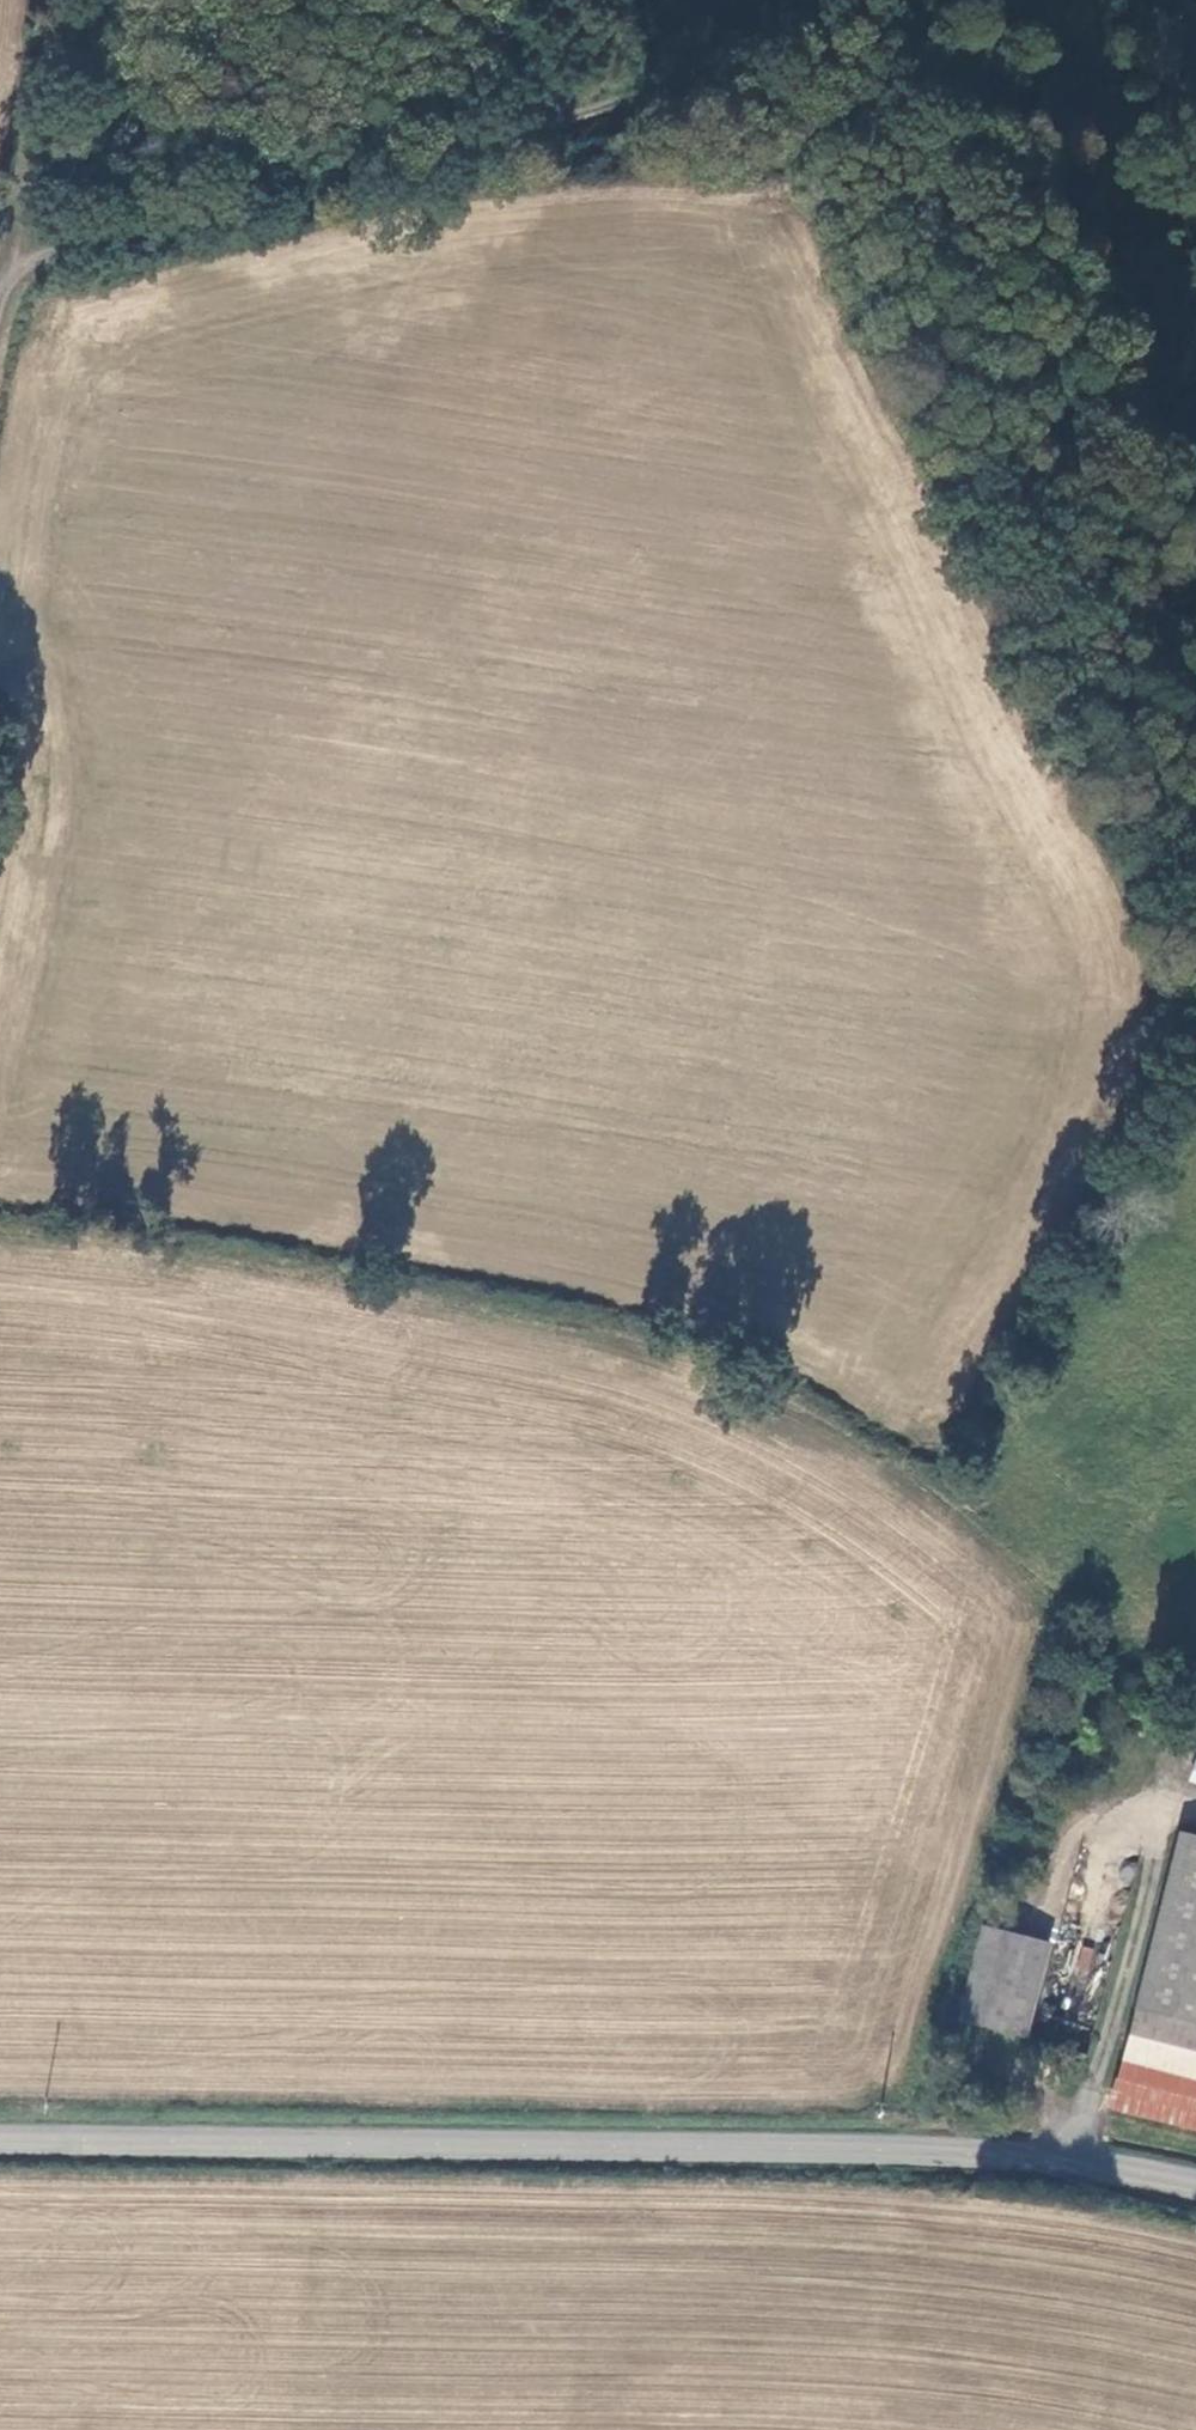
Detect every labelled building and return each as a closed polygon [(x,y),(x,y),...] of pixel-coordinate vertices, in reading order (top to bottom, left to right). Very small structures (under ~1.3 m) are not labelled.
[(1128,2017),(1195,2034),(1195,1830),(1175,1824),(1128,2017)] [(1046,1947),(981,1931),(958,2026),(1023,2041),(1046,1947)] [(1080,1946),(1074,1975),(1092,1979),(1098,1950),(1080,1946)] [(1128,2017),(1104,2116),(1195,2139),(1195,2034),(1128,2017)]
